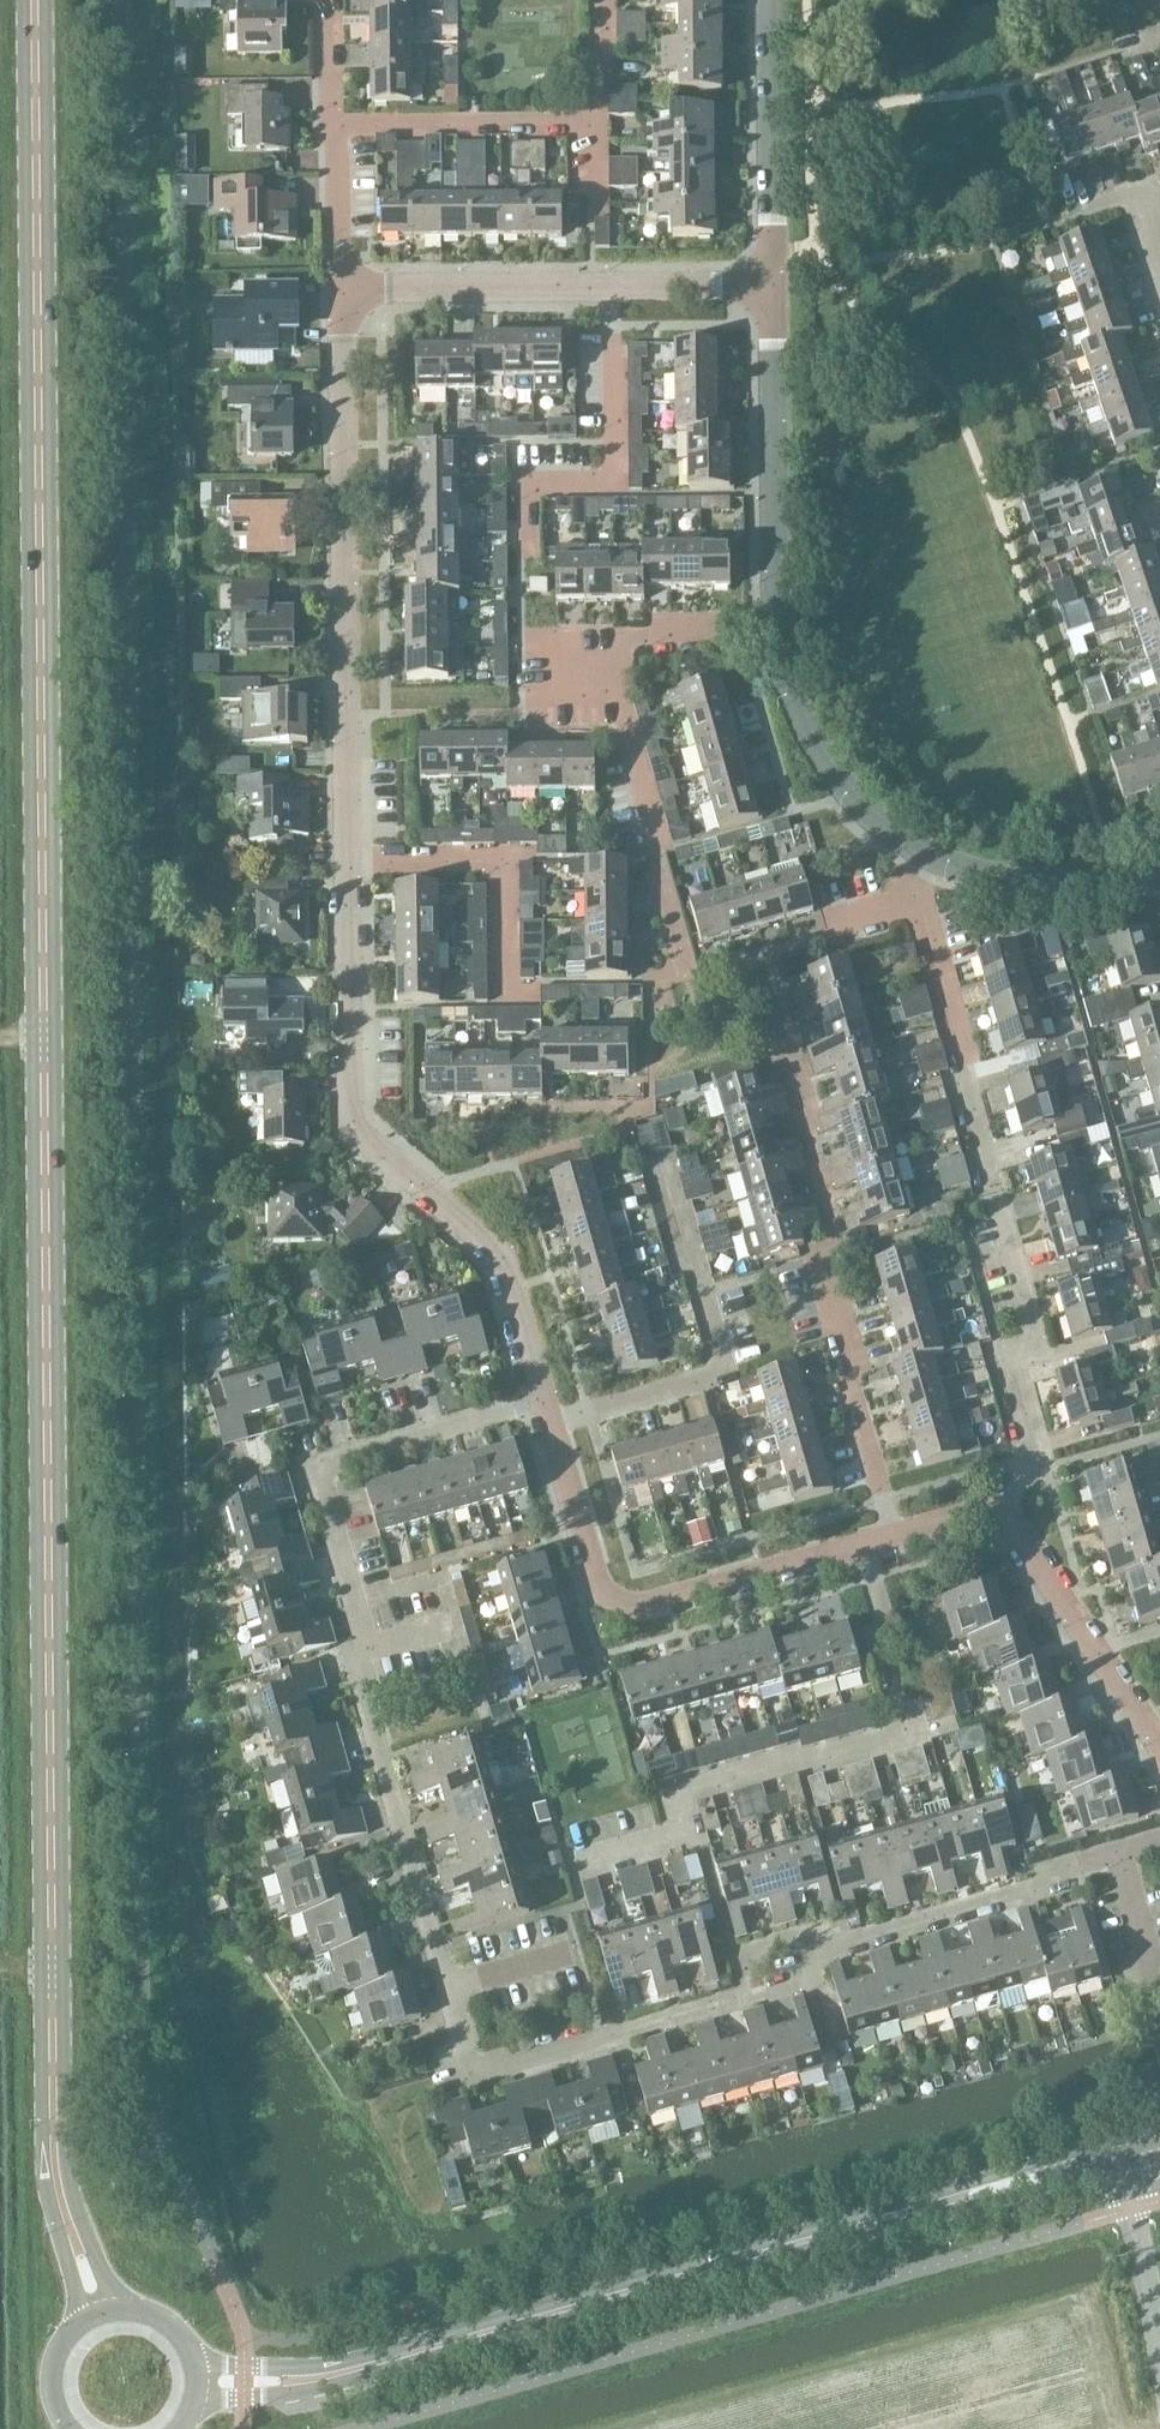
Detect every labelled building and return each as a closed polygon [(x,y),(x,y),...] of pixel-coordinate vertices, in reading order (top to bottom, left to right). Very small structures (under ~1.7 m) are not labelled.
[(175,10),(185,10),(185,0),(175,0),(175,10)] [(220,15),(238,15),(238,56),(283,56),(283,35),(288,35),(288,3),(268,3),(268,0),(220,0),(220,15)] [(428,14),(428,0),(410,0),(372,0),(372,15),(428,14)] [(459,14),(459,0),(444,0),(444,14),(459,14)] [(722,29),(721,0),(661,0),(661,12),(680,12),(681,29),(722,29)] [(372,45),(411,44),(410,28),(429,28),(428,14),(372,15),(372,45)] [(459,29),(459,14),(444,14),(444,29),(459,29)] [(618,30),(646,30),(646,15),(617,15),(618,30)] [(661,61),(722,60),(722,29),(681,29),(681,46),(662,47),(661,61)] [(646,44),(646,30),(618,30),(618,44),(646,44)] [(372,74),(411,74),(426,74),(426,60),(411,60),(411,44),(372,45),(372,74)] [(1142,57),(1132,61),(1134,68),(1145,65),(1142,57)] [(445,74),(459,74),(459,59),(445,59),(445,74)] [(722,60),(661,61),(662,75),(681,75),(681,93),(722,92),(722,60)] [(191,68),(176,68),(176,77),(191,77),(191,68)] [(373,105),(411,104),(411,87),(426,87),(426,74),(411,74),(372,74),(373,105)] [(459,74),(445,74),(445,88),(459,88),(459,74)] [(1158,103),(1151,84),(1150,84),(1148,76),(1138,79),(1141,87),(1147,107),(1134,111),(1133,112),(1141,139),(1140,140),(1147,157),(1159,153),(1156,147),(1159,145),(1159,112),(1157,104),(1158,103)] [(1133,112),(1134,111),(1123,81),(1113,85),(1119,104),(1105,109),(1104,109),(1117,147),(1116,148),(1119,154),(1130,150),(1128,144),(1140,140),(1141,139),(1133,112)] [(1096,82),(1086,85),(1088,93),(1099,89),(1096,82)] [(264,104),(264,88),(228,89),(228,118),(248,118),(249,152),(289,152),(289,116),(282,116),(282,103),(264,104)] [(609,103),(638,102),(637,88),(609,88),(609,103)] [(1104,109),(1105,109),(1099,89),(1088,93),(1094,112),(1080,117),(1092,156),(1094,163),(1106,159),(1104,152),(1116,148),(1117,147),(1104,109)] [(1070,120),(1054,126),(1062,150),(1069,171),(1081,167),(1079,160),(1092,156),(1080,117),(1074,98),(1063,101),(1070,120)] [(638,102),(609,103),(609,117),(638,117),(638,102)] [(1038,110),(1028,114),(1033,129),(1044,126),(1038,110)] [(653,144),(713,143),(713,111),(672,112),(672,129),(652,130),(653,144)] [(1044,126),(1033,129),(1042,157),(1052,154),(1062,150),(1054,126),(1053,123),(1044,126)] [(673,175),(714,174),(713,143),(653,144),(653,158),(672,158),(673,175)] [(443,239),(472,239),(472,200),(472,173),(472,144),(457,144),(457,173),(457,200),(442,200),(443,239)] [(486,200),(486,173),(486,144),(472,144),(472,173),(472,200),(472,239),(502,238),(502,200),(486,200)] [(531,187),(531,173),(531,144),(511,144),(511,173),(516,173),(515,199),(502,200),(502,238),(532,238),(531,199),(531,187)] [(531,144),(531,173),(546,173),(546,144),(531,144)] [(413,200),(413,174),(412,145),(398,145),(398,201),(382,201),(383,239),(413,239),(413,200)] [(412,145),(413,174),(427,174),(427,145),(412,145)] [(1052,154),(1042,157),(1046,170),(1056,167),(1052,154)] [(609,175),(638,175),(638,161),(609,161),(609,175)] [(194,162),(175,162),(175,172),(194,172),(194,162)] [(653,206),(714,206),(714,174),(673,175),(673,192),(654,192),(653,206)] [(638,175),(609,175),(610,190),(638,189),(638,175)] [(262,201),(262,184),(217,185),(217,211),(238,211),(238,242),(238,255),(262,255),(262,242),(296,242),(296,201),(262,201)] [(545,199),(545,187),(531,187),(531,199),(532,238),(562,238),(562,199),(545,199)] [(413,239),(443,239),(442,200),(413,200),(413,239)] [(714,206),(653,206),(653,220),(673,220),(673,238),(714,237),(714,206)] [(596,249),(610,249),(610,220),(595,220),(596,249)] [(1107,259),(1108,260),(1114,258),(1110,246),(1104,248),(1099,233),(1041,253),(1044,264),(1064,257),(1068,271),(1069,272),(1107,259)] [(1112,273),(1108,260),(1107,259),(1069,272),(1068,271),(1049,278),(1053,288),(1072,282),(1077,296),(1077,297),(1115,284),(1116,285),(1123,282),(1119,270),(1112,273)] [(1049,278),(1019,288),(1023,298),(1053,288),(1049,278)] [(1120,297),(1116,285),(1115,284),(1077,297),(1077,296),(1057,302),(1061,313),(1080,306),(1085,320),(1085,321),(1124,308),(1124,309),(1131,307),(1127,295),(1120,297)] [(218,352),(276,352),(275,331),(297,331),(297,290),(249,290),(249,304),(218,304),(218,352)] [(1128,322),(1124,309),(1124,308),(1085,321),(1085,320),(1066,327),(1069,337),(1088,331),(1093,345),(1093,346),(1121,337),(1122,338),(1139,331),(1135,320),(1128,322)] [(1031,312),(1021,315),(1029,338),(1039,334),(1031,312)] [(533,394),(533,379),(533,337),(504,338),(504,379),(503,379),(503,390),(515,390),(515,394),(533,394)] [(533,337),(533,379),(533,394),(563,394),(562,337),(533,337)] [(1126,350),(1122,338),(1121,337),(1093,346),(1093,345),(1063,355),(1063,356),(1066,366),(1086,359),(1091,373),(1091,374),(1129,361),(1130,362),(1136,360),(1132,348),(1126,350)] [(503,379),(504,379),(504,338),(474,338),(475,350),(476,391),(491,391),(490,379),(503,379)] [(676,375),(718,374),(717,345),(676,345),(676,375)] [(417,392),(447,392),(446,350),(417,351),(417,392)] [(476,391),(475,350),(446,350),(447,392),(476,391)] [(1063,356),(1054,359),(1057,369),(1066,366),(1063,356)] [(641,375),(641,360),(629,360),(629,375),(641,375)] [(1134,375),(1130,362),(1129,361),(1091,374),(1091,373),(1071,380),(1074,389),(1075,390),(1079,405),(1099,398),(1099,399),(1138,386),(1145,384),(1141,372),(1134,375)] [(1047,373),(1041,375),(1045,388),(1058,384),(1056,378),(1047,373)] [(677,404),(718,403),(718,374),(676,375),(677,404)] [(629,404),(648,404),(648,389),(642,389),(641,375),(629,375),(629,404)] [(1142,399),(1138,386),(1099,399),(1099,398),(1079,405),(1083,415),(1102,408),(1107,423),(1146,410),(1146,411),(1153,409),(1149,397),(1142,399)] [(283,404),(283,389),(231,390),(231,409),(256,408),(256,457),(294,457),(293,404),(283,404)] [(1057,391),(1047,394),(1053,412),(1062,409),(1057,391)] [(718,432),(718,403),(677,404),(677,433),(689,433),(718,432)] [(629,433),(642,433),(642,417),(648,417),(648,404),(629,404),(629,433)] [(1088,429),(1092,440),(1110,433),(1116,449),(1159,434),(1159,430),(1157,421),(1151,424),(1146,411),(1146,410),(1107,423),(1088,429)] [(518,439),(533,439),(533,426),(518,426),(518,439)] [(533,439),(549,439),(549,426),(533,426),(533,439)] [(418,441),(434,440),(434,427),(418,428),(418,441)] [(461,440),(476,440),(476,427),(460,427),(461,440)] [(476,427),(476,440),(491,440),(491,427),(476,427)] [(689,461),(731,461),(730,432),(718,432),(689,433),(689,461)] [(642,433),(629,433),(629,462),(648,462),(648,448),(642,448),(642,433)] [(469,448),(417,449),(418,478),(459,478),(469,478),(469,448)] [(494,464),(507,464),(506,448),(493,448),(494,464)] [(731,461),(689,461),(689,491),(731,491),(731,461)] [(648,462),(629,462),(630,491),(643,491),(642,475),(648,475),(648,462)] [(192,470),(176,470),(176,482),(193,482),(192,470)] [(418,507),(460,507),(459,478),(418,478),(418,507)] [(1127,507),(1134,505),(1130,493),(1123,496),(1118,481),(1060,501),(1064,511),(1083,505),(1088,519),(1127,507)] [(251,501),(251,486),(208,485),(207,511),(234,511),(233,539),(248,539),(248,554),(286,554),(286,522),(294,522),(294,500),(251,501)] [(494,506),(507,506),(507,491),(494,491),(494,506)] [(730,499),(714,499),(701,500),(701,512),(731,512),(730,499)] [(599,513),(613,513),(614,513),(614,500),(586,501),(586,520),(599,520),(599,513)] [(629,513),(643,513),(643,500),(614,500),(614,513),(613,513),(613,520),(629,520),(629,513)] [(643,500),(643,513),(672,513),(672,500),(643,500)] [(672,500),(672,513),(688,513),(687,500),(672,500)] [(556,514),(571,514),(571,530),(585,530),(586,520),(586,501),(572,501),(556,501),(556,514)] [(1032,502),(1025,505),(1028,514),(1035,512),(1034,509),(1032,502)] [(507,506),(494,506),(494,521),(479,521),(479,536),(507,535),(507,521),(507,506)] [(418,536),(460,536),(460,507),(418,507),(418,536)] [(1131,520),(1127,507),(1088,519),(1069,525),(1072,536),(1092,529),(1096,543),(1097,544),(1135,531),(1135,532),(1142,530),(1138,518),(1131,520)] [(1140,545),(1135,532),(1135,531),(1097,544),(1096,543),(1077,550),(1080,560),(1100,554),(1104,568),(1150,553),(1147,542),(1140,545)] [(418,536),(419,565),(470,564),(470,550),(460,550),(460,536),(418,536)] [(1052,542),(1039,547),(1044,560),(1057,556),(1052,542)] [(615,602),(615,548),(615,545),(599,545),(599,547),(586,547),(587,602),(615,602)] [(557,602),(587,602),(586,547),(557,548),(557,602)] [(645,589),(673,589),(672,547),(643,548),(644,589),(645,589)] [(673,589),(702,589),(701,547),(672,547),(673,589)] [(701,547),(702,589),(731,589),(731,547),(701,547)] [(495,564),(508,564),(507,548),(494,549),(495,564)] [(644,589),(643,548),(615,548),(615,602),(645,601),(645,589),(644,589)] [(1100,581),(1119,574),(1124,589),(1124,590),(1159,578),(1159,566),(1154,551),(1150,553),(1104,568),(1096,570),(1100,581)] [(448,593),(448,594),(460,594),(460,581),(473,581),(472,564),(470,564),(419,565),(419,593),(419,594),(448,593)] [(508,564),(495,564),(495,592),(508,592),(508,564)] [(1058,567),(1047,571),(1052,584),(1062,581),(1058,567)] [(1124,590),(1124,589),(1104,595),(1108,606),(1127,599),(1132,613),(1132,614),(1159,605),(1159,578),(1124,590)] [(1071,579),(1052,585),(1060,610),(1079,603),(1071,579)] [(548,593),(548,581),(531,581),(531,593),(548,593)] [(231,584),(232,620),(232,652),(247,652),(247,650),(295,650),(295,610),(266,610),(266,584),(231,584)] [(449,622),(448,594),(448,593),(419,594),(419,593),(407,593),(407,623),(449,622)] [(1082,602),(1079,603),(1060,610),(1069,634),(1090,627),(1082,602)] [(1132,614),(1132,613),(1112,620),(1091,627),(1095,638),(1116,630),(1135,624),(1140,638),(1140,639),(1159,632),(1159,605),(1132,614)] [(495,622),(508,622),(508,606),(495,607),(495,622)] [(407,652),(449,651),(463,651),(463,638),(449,638),(449,622),(407,623),(407,652)] [(508,622),(495,622),(495,637),(495,651),(508,651),(508,637),(508,622)] [(1140,639),(1140,638),(1121,644),(1124,655),(1144,648),(1148,663),(1149,664),(1159,660),(1159,632),(1140,639)] [(449,651),(407,652),(408,681),(449,681),(449,651)] [(1149,664),(1148,663),(1129,669),(1129,670),(1132,677),(1132,680),(1152,673),(1157,689),(1159,688),(1159,660),(1149,664)] [(496,680),(509,680),(509,664),(496,664),(496,680)] [(1088,691),(1106,685),(1104,678),(1085,684),(1088,691)] [(261,696),(261,681),(221,682),(221,703),(249,703),(249,745),(309,744),(308,701),(290,701),(290,696),(261,696)] [(689,720),(728,709),(720,681),(670,695),(673,708),(684,705),(689,720)] [(1148,701),(1152,714),(1159,712),(1159,708),(1157,698),(1148,701)] [(642,733),(661,728),(658,715),(651,716),(647,701),(634,705),(642,733)] [(696,748),(736,737),(728,709),(689,720),(696,748)] [(1120,710),(1107,715),(1110,724),(1123,719),(1120,710)] [(1156,726),(1145,729),(1152,748),(1138,753),(1137,753),(1150,792),(1149,793),(1151,799),(1159,796),(1159,738),(1156,726)] [(666,727),(661,728),(665,741),(669,740),(666,727)] [(650,761),(662,757),(658,743),(665,741),(661,728),(642,733),(650,761)] [(1138,753),(1132,736),(1131,734),(1121,737),(1127,757),(1111,762),(1127,808),(1139,804),(1137,797),(1149,793),(1150,792),(1137,753),(1138,753)] [(704,776),(744,764),(736,737),(696,748),(704,776)] [(463,781),(480,781),(480,739),(451,740),(451,781),(451,791),(463,791),(463,781)] [(508,751),(509,751),(509,739),(480,739),(480,781),(480,789),(492,789),(492,780),(508,780),(509,780),(508,751)] [(421,781),(451,781),(451,740),(421,740),(421,781)] [(566,751),(567,792),(596,792),(596,750),(566,751)] [(508,793),(538,792),(537,751),(509,751),(508,751),(509,780),(508,780),(508,793)] [(538,792),(567,792),(566,751),(537,751),(538,792)] [(657,787),(676,782),(672,770),(666,771),(662,757),(650,761),(657,787)] [(712,803),(752,792),(744,764),(704,776),(712,803)] [(679,768),(672,770),(676,782),(679,781),(683,780),(679,768)] [(289,796),(289,780),(238,781),(239,797),(250,797),(250,822),(253,822),(253,844),(268,844),(268,854),(294,854),(294,837),(309,837),(309,796),(289,796)] [(665,816),(678,812),(674,798),(682,796),(679,781),(676,782),(657,787),(665,816)] [(752,792),(712,803),(720,832),(760,821),(752,792)] [(678,812),(665,816),(673,845),(691,840),(688,826),(682,828),(678,812)] [(480,845),(509,845),(509,820),(494,820),(494,832),(480,832),(480,845)] [(538,844),(538,838),(538,832),(522,832),(522,820),(509,820),(509,845),(538,845),(538,844)] [(791,833),(790,828),(787,820),(772,825),(776,837),(791,833)] [(422,846),(452,845),(451,826),(436,826),(436,833),(422,833),(422,846)] [(480,845),(480,832),(464,833),(464,826),(451,826),(452,845),(480,845)] [(731,836),(735,849),(750,844),(746,832),(731,836)] [(720,853),(735,849),(731,836),(717,840),(720,853)] [(567,857),(566,844),(566,838),(538,838),(538,844),(538,845),(538,857),(567,857)] [(566,844),(567,857),(597,856),(596,843),(566,844)] [(679,865),(695,860),(691,848),(675,852),(679,865)] [(627,893),(627,863),(577,864),(568,864),(568,879),(586,879),(586,893),(627,893)] [(786,921),(814,913),(803,873),(801,874),(798,863),(772,870),(775,881),(774,882),(786,921)] [(520,894),(552,894),(552,893),(546,893),(547,880),(533,880),(533,864),(520,865),(520,894)] [(283,896),(283,879),(244,879),(244,897),(259,897),(259,944),(303,944),(302,896),(283,896)] [(758,929),(747,889),(744,880),(732,884),(734,893),(715,898),(727,938),(758,929)] [(758,929),(786,921),(774,882),(747,889),(758,929)] [(462,916),(466,916),(487,916),(487,886),(474,886),(474,902),(462,902),(462,916)] [(398,917),(439,916),(439,887),(397,887),(398,917)] [(587,922),(628,922),(627,893),(586,893),(587,922)] [(521,922),(533,922),(533,908),(545,908),(545,897),(552,897),(552,894),(520,894),(521,922)] [(702,945),(727,938),(715,898),(691,905),(702,945)] [(398,946),(439,945),(439,916),(398,917),(398,946)] [(474,945),(487,945),(487,916),(466,916),(467,929),(474,930),(474,945)] [(1117,966),(1156,955),(1149,930),(1134,934),(1131,920),(1084,933),(1092,960),(1113,954),(1117,966)] [(521,952),(544,952),(544,938),(534,938),(533,922),(521,922),(521,952)] [(587,951),(628,951),(628,922),(587,922),(587,950),(587,951)] [(985,981),(1026,970),(1022,956),(1039,951),(1036,941),(978,956),(985,981)] [(398,975),(440,974),(439,945),(398,946),(398,975)] [(464,974),(467,974),(488,974),(487,945),(474,945),(474,960),(463,960),(464,974)] [(891,966),(917,959),(913,945),(887,952),(891,966)] [(1060,945),(1045,949),(1048,960),(1063,956),(1060,945)] [(587,951),(587,950),(567,950),(567,965),(587,964),(587,981),(628,980),(628,951),(587,951)] [(544,952),(521,952),(521,981),(534,981),(534,965),(544,965),(544,952)] [(1135,1003),(1132,990),(1159,981),(1159,970),(1156,955),(1117,966),(1124,991),(1102,997),(1083,1002),(1087,1017),(1101,1014),(1135,1003)] [(195,957),(192,961),(192,966),(195,969),(200,969),(203,966),(203,961),(200,957),(195,957)] [(798,1011),(858,994),(850,965),(810,976),(814,992),(794,997),(798,1011)] [(1026,970),(985,981),(992,1006),(1063,986),(1061,978),(1030,986),(1026,970)] [(440,974),(398,975),(399,1004),(440,1004),(440,974)] [(488,1003),(488,974),(467,974),(467,988),(475,988),(475,1003),(488,1003)] [(268,1004),(268,983),(226,983),(226,1030),(248,1030),(248,1045),(268,1044),(268,1035),(303,1035),(303,1004),(268,1004)] [(1063,986),(992,1006),(999,1031),(1040,1019),(1036,1005),(1067,997),(1063,986)] [(904,1011),(930,1004),(926,987),(899,995),(904,1011)] [(584,1001),(599,1001),(599,988),(584,988),(584,1001)] [(599,988),(599,1001),(629,1001),(628,988),(599,988)] [(542,1002),(558,1002),(558,989),(542,989),(542,1002)] [(826,1033),(866,1022),(858,994),(798,1011),(802,1024),(822,1019),(826,1033)] [(930,1004),(904,1011),(907,1021),(933,1014),(930,1004)] [(1087,1018),(1091,1032),(1132,1020),(1138,1044),(1159,1038),(1159,1011),(1139,1016),(1136,1004),(1087,1018)] [(484,1011),(484,1024),(498,1023),(498,1035),(513,1035),(513,1010),(484,1011)] [(526,1023),(542,1023),(542,1010),(513,1010),(513,1035),(526,1035),(526,1023)] [(426,1024),(442,1024),(442,1011),(426,1011),(426,1024)] [(469,1024),(484,1024),(484,1011),(469,1011),(469,1024)] [(1039,1047),(1043,1061),(1065,1055),(1088,1048),(1085,1036),(1068,1041),(1067,1039),(1048,1045),(1040,1019),(999,1031),(1006,1056),(1039,1047)] [(813,1066),(873,1049),(866,1022),(826,1033),(830,1047),(809,1053),(813,1066)] [(571,1077),(600,1077),(599,1035),(570,1036),(571,1077)] [(599,1035),(600,1077),(630,1077),(629,1035),(599,1035)] [(542,1078),(543,1078),(571,1077),(570,1036),(541,1036),(541,1058),(542,1058),(542,1078)] [(1159,1065),(1159,1038),(1138,1044),(1142,1060),(1126,1065),(1128,1074),(1159,1065)] [(919,1067),(945,1059),(941,1043),(914,1051),(919,1067)] [(456,1100),(456,1058),(454,1058),(454,1049),(427,1049),(427,1058),(426,1058),(427,1100),(456,1100)] [(840,1088),(881,1077),(873,1049),(813,1066),(817,1079),(837,1074),(840,1088)] [(1074,1053),(1065,1055),(1069,1068),(1077,1065),(1074,1053)] [(1050,1073),(1069,1068),(1065,1055),(1043,1061),(1037,1063),(1040,1076),(1009,1085),(1016,1110),(1057,1099),(1050,1073)] [(456,1058),(456,1100),(485,1100),(485,1058),(456,1058)] [(485,1100),(514,1099),(514,1058),(485,1058),(485,1100)] [(543,1099),(543,1078),(542,1078),(542,1058),(541,1058),(514,1058),(514,1099),(543,1099)] [(945,1059),(919,1067),(922,1077),(949,1070),(945,1059)] [(1159,1092),(1159,1065),(1128,1074),(1131,1083),(1146,1079),(1151,1095),(1159,1092)] [(284,1095),(284,1092),(283,1075),(240,1075),(240,1096),(267,1096),(267,1147),(305,1146),(304,1095),(284,1095)] [(819,1125),(880,1108),(889,1106),(881,1077),(840,1088),(844,1101),(824,1106),(828,1119),(818,1121),(819,1125)] [(1114,1078),(1105,1080),(1108,1094),(1118,1092),(1114,1078)] [(727,1119),(786,1103),(783,1090),(763,1096),(758,1079),(720,1090),(727,1119)] [(659,1085),(655,1086),(655,1092),(655,1100),(658,1099),(671,1096),(667,1083),(659,1085)] [(1121,1146),(1136,1141),(1159,1134),(1159,1092),(1151,1095),(1155,1109),(1138,1113),(1136,1118),(1137,1124),(1116,1130),(1120,1146),(1121,1146)] [(1060,1142),(1088,1134),(1081,1106),(1061,1111),(1057,1099),(1016,1110),(1024,1138),(1056,1129),(1060,1142)] [(925,1123),(952,1116),(948,1101),(921,1109),(925,1123)] [(734,1145),(773,1135),(769,1120),(790,1115),(786,1103),(727,1119),(734,1145)] [(847,1145),(887,1134),(880,1108),(819,1125),(823,1137),(843,1131),(847,1145)] [(684,1109),(663,1115),(665,1123),(669,1135),(689,1130),(684,1109)] [(952,1116),(925,1123),(929,1136),(955,1128),(952,1116)] [(652,1126),(660,1153),(673,1149),(669,1135),(665,1123),(652,1126)] [(644,1157),(660,1153),(652,1126),(637,1130),(644,1157)] [(834,1178),(895,1161),(887,1134),(847,1145),(851,1159),(830,1164),(834,1178)] [(1092,1147),(1088,1134),(1060,1142),(1063,1154),(1031,1163),(1038,1188),(1079,1176),(1075,1163),(1087,1160),(1084,1149),(1092,1147)] [(1136,1141),(1140,1156),(1151,1152),(1157,1175),(1159,1174),(1159,1134),(1136,1141)] [(742,1174),(802,1157),(798,1143),(777,1149),(773,1135),(734,1145),(742,1174)] [(214,1149),(199,1160),(210,1174),(224,1164),(214,1149)] [(963,1156),(936,1164),(941,1179),(967,1171),(963,1156)] [(749,1201),(789,1190),(785,1176),(805,1170),(802,1157),(742,1174),(749,1201)] [(863,1201),(903,1190),(895,1161),(834,1178),(839,1192),(859,1187),(863,1201)] [(560,1205),(598,1194),(618,1188),(615,1178),(595,1183),(591,1167),(553,1178),(553,1181),(547,1183),(549,1193),(557,1191),(560,1204),(560,1205)] [(683,1190),(711,1182),(708,1170),(680,1178),(683,1190)] [(967,1171),(941,1179),(945,1192),(971,1184),(967,1171)] [(1045,1213),(1103,1197),(1100,1187),(1083,1192),(1079,1176),(1038,1188),(1045,1213)] [(711,1182),(683,1190),(687,1202),(714,1195),(711,1182)] [(323,1210),(324,1190),(273,1190),(273,1239),(324,1239),(324,1217),(333,1217),(342,1225),(340,1228),(358,1244),(382,1218),(364,1202),(349,1218),(340,1210),(323,1210)] [(757,1229),(817,1212),(813,1199),(793,1204),(789,1190),(749,1201),(757,1229)] [(903,1190),(863,1201),(867,1215),(847,1220),(851,1236),(911,1219),(903,1190)] [(622,1204),(622,1202),(602,1208),(598,1194),(560,1205),(560,1204),(553,1206),(557,1218),(564,1216),(567,1229),(567,1230),(606,1219),(605,1218),(625,1213),(625,1212),(622,1204)] [(1052,1238),(1093,1226),(1089,1212),(1106,1207),(1103,1197),(1045,1213),(1052,1238)] [(636,1200),(622,1204),(625,1212),(625,1213),(625,1214),(639,1210),(636,1200)] [(1143,1210),(1147,1222),(1156,1219),(1159,1218),(1159,1206),(1159,1205),(1143,1210)] [(817,1212),(757,1229),(765,1259),(805,1248),(800,1231),(821,1225),(817,1212)] [(574,1256),(612,1246),(612,1244),(631,1238),(629,1228),(610,1234),(606,1219),(567,1230),(567,1229),(560,1231),(563,1242),(570,1240),(574,1254),(574,1256)] [(1142,1223),(1148,1243),(1159,1240),(1159,1235),(1156,1219),(1147,1222),(1142,1223)] [(703,1244),(731,1236),(728,1225),(700,1233),(703,1244)] [(1093,1226),(1052,1238),(1059,1263),(1072,1259),(1076,1272),(1120,1260),(1124,1259),(1120,1248),(1120,1245),(1100,1251),(1093,1226)] [(731,1236),(703,1244),(707,1257),(735,1249),(731,1236)] [(411,1245),(397,1249),(400,1261),(415,1257),(411,1245)] [(1131,1245),(1120,1248),(1124,1259),(1134,1256),(1131,1245)] [(636,1255),(635,1252),(616,1258),(612,1246),(574,1256),(574,1254),(567,1256),(570,1268),(578,1266),(581,1279),(582,1281),(620,1271),(619,1269),(638,1263),(636,1255)] [(643,1253),(636,1255),(638,1263),(639,1265),(646,1263),(643,1253)] [(885,1290),(925,1279),(924,1278),(943,1273),(940,1263),(921,1268),(917,1253),(878,1264),(878,1265),(872,1266),(875,1278),(881,1277),(885,1289),(885,1290)] [(1078,1280),(1058,1285),(1061,1294),(1059,1294),(1066,1319),(1106,1308),(1099,1281),(1124,1274),(1120,1260),(1076,1272),(1078,1280)] [(325,1268),(311,1272),(316,1291),(330,1287),(325,1268)] [(592,1304),(636,1292),(635,1290),(645,1288),(643,1278),(623,1283),(620,1271),(582,1281),(581,1279),(574,1281),(577,1292),(583,1290),(588,1306),(592,1305),(592,1304)] [(219,1289),(214,1272),(198,1276),(202,1293),(219,1289)] [(661,1273),(646,1277),(649,1286),(663,1282),(661,1273)] [(286,1278),(280,1280),(282,1288),(288,1286),(286,1278)] [(892,1315),(931,1304),(931,1303),(950,1298),(947,1288),(928,1293),(925,1279),(885,1290),(885,1289),(878,1291),(882,1303),(889,1302),(892,1315)] [(962,1281),(948,1285),(951,1296),(965,1292),(962,1281)] [(1149,1281),(1137,1285),(1140,1297),(1153,1294),(1149,1281)] [(607,1329),(644,1319),(643,1315),(664,1309),(662,1299),(639,1305),(636,1292),(592,1304),(592,1305),(595,1316),(603,1314),(607,1327),(607,1329)] [(429,1301),(441,1345),(460,1340),(467,1361),(490,1354),(473,1297),(459,1301),(457,1293),(429,1301)] [(422,1351),(441,1345),(429,1301),(386,1314),(388,1322),(405,1379),(428,1372),(422,1351)] [(938,1329),(938,1328),(964,1321),(961,1310),(935,1317),(931,1304),(892,1315),(892,1314),(885,1316),(889,1329),(896,1328),(899,1339),(899,1340),(938,1329)] [(1108,1350),(1114,1348),(1138,1342),(1137,1339),(1134,1327),(1113,1333),(1106,1308),(1066,1319),(1073,1343),(1104,1335),(1108,1350)] [(405,1379),(388,1322),(376,1325),(373,1316),(344,1324),(357,1371),(375,1366),(381,1385),(405,1379)] [(614,1353),(650,1343),(650,1341),(672,1334),(669,1324),(647,1330),(644,1319),(607,1329),(607,1327),(600,1329),(603,1341),(610,1339),(613,1351),(614,1353)] [(1152,1320),(1133,1325),(1134,1327),(1137,1339),(1156,1334),(1152,1320)] [(340,1376),(357,1371),(344,1324),(301,1337),(320,1403),(345,1396),(340,1376)] [(903,1351),(907,1364),(945,1353),(980,1343),(977,1333),(942,1343),(939,1329),(899,1340),(899,1339),(892,1341),(895,1353),(903,1351)] [(614,1353),(613,1351),(606,1353),(609,1365),(617,1362),(621,1379),(658,1369),(657,1365),(678,1360),(676,1349),(654,1355),(650,1343),(614,1353)] [(1064,1404),(1105,1393),(1098,1368),(1117,1362),(1114,1348),(1108,1350),(1084,1357),(1088,1371),(1057,1380),(1064,1404)] [(902,1394),(942,1383),(941,1381),(960,1376),(958,1368),(957,1365),(938,1371),(936,1360),(947,1357),(945,1353),(907,1364),(888,1369),(891,1381),(898,1379),(902,1393),(902,1394)] [(251,1371),(263,1415),(282,1410),(287,1431),(312,1424),(295,1359),(251,1371)] [(739,1386),(742,1395),(761,1390),(765,1404),(805,1392),(812,1390),(809,1382),(802,1384),(798,1367),(757,1378),(758,1380),(739,1386)] [(263,1415),(251,1371),(222,1380),(224,1388),(210,1392),(224,1448),(249,1441),(244,1421),(263,1415)] [(909,1419),(949,1408),(948,1406),(978,1398),(975,1387),(945,1396),(942,1383),(902,1394),(902,1393),(895,1395),(898,1408),(905,1406),(908,1418),(909,1419)] [(772,1429),(812,1417),(818,1416),(816,1408),(810,1409),(805,1392),(765,1404),(745,1409),(748,1420),(768,1414),(772,1429)] [(1105,1393),(1064,1404),(1071,1428),(1102,1420),(1106,1434),(1135,1426),(1131,1412),(1112,1417),(1105,1393)] [(916,1444),(955,1433),(955,1431),(973,1426),(970,1415),(952,1420),(949,1408),(909,1419),(908,1418),(902,1420),(905,1432),(912,1430),(916,1443),(916,1444)] [(988,1413),(972,1417),(975,1428),(991,1424),(988,1413)] [(780,1453),(819,1442),(826,1440),(823,1431),(817,1433),(812,1417),(772,1429),(752,1434),(755,1444),(756,1446),(776,1441),(780,1453)] [(688,1433),(699,1474),(705,1493),(716,1490),(710,1471),(726,1466),(712,1419),(701,1422),(703,1429),(690,1433),(688,1433)] [(688,1433),(690,1433),(688,1426),(676,1429),(678,1436),(665,1440),(662,1441),(673,1481),(678,1499),(689,1496),(684,1478),(699,1474),(688,1433)] [(662,1441),(665,1440),(663,1433),(651,1437),(653,1443),(640,1447),(637,1448),(649,1488),(654,1506),(665,1503),(660,1485),(673,1481),(662,1441)] [(916,1444),(916,1443),(909,1445),(912,1457),(919,1455),(922,1467),(965,1455),(981,1450),(979,1440),(959,1446),(955,1433),(916,1444)] [(726,1441),(733,1466),(749,1461),(743,1437),(726,1441)] [(637,1448),(640,1447),(638,1440),(626,1444),(627,1451),(612,1455),(624,1495),(625,1495),(630,1513),(641,1510),(636,1492),(649,1488),(637,1448)] [(492,1454),(505,1501),(530,1495),(515,1442),(504,1445),(506,1450),(492,1454)] [(787,1479),(826,1468),(833,1466),(830,1455),(823,1457),(819,1442),(780,1453),(760,1459),(763,1470),(783,1464),(787,1479)] [(505,1501),(492,1454),(490,1448),(480,1451),(481,1456),(468,1460),(481,1508),(505,1501)] [(481,1508),(468,1460),(466,1455),(456,1458),(457,1463),(442,1467),(456,1516),(481,1508)] [(456,1516),(442,1467),(441,1462),(430,1465),(432,1470),(417,1474),(431,1523),(456,1516)] [(1091,1505),(1140,1491),(1133,1467),(1079,1482),(1082,1493),(1087,1491),(1091,1505)] [(826,1468),(787,1479),(768,1484),(771,1495),(790,1489),(795,1505),(834,1494),(834,1493),(840,1491),(837,1480),(831,1482),(826,1468)] [(431,1523),(417,1474),(415,1469),(406,1472),(407,1476),(392,1481),(407,1530),(431,1523)] [(236,1537),(283,1524),(278,1506),(296,1500),(289,1476),(233,1492),(237,1506),(229,1509),(236,1537)] [(407,1530),(392,1481),(391,1476),(381,1479),(382,1483),(366,1488),(380,1537),(407,1530)] [(1098,1530),(1147,1516),(1140,1491),(1091,1505),(1087,1507),(1090,1518),(1094,1516),(1098,1530)] [(1105,1555),(1155,1541),(1147,1516),(1098,1530),(1093,1532),(1096,1543),(1101,1541),(1105,1555)] [(705,1521),(688,1525),(691,1534),(694,1548),(711,1543),(707,1530),(705,1521)] [(723,1527),(726,1538),(741,1534),(738,1523),(723,1527)] [(242,1581),(313,1561),(306,1537),(288,1542),(283,1524),(236,1537),(244,1565),(242,1565),(239,1571),(242,1581)] [(515,1535),(518,1547),(537,1541),(534,1530),(515,1535)] [(493,1554),(518,1547),(515,1535),(489,1543),(493,1554)] [(1155,1541),(1105,1555),(1100,1556),(1103,1567),(1107,1566),(1112,1582),(1119,1580),(1119,1579),(1159,1567),(1159,1560),(1155,1541)] [(469,1561),(493,1554),(489,1543),(466,1550),(469,1561)] [(444,1568),(469,1561),(466,1550),(441,1557),(444,1568)] [(419,1575),(444,1568),(441,1557),(416,1564),(419,1575)] [(505,1599),(553,1585),(559,1583),(556,1573),(550,1574),(545,1558),(498,1572),(505,1599)] [(259,1621),(307,1608),(302,1590),(320,1584),(313,1561),(242,1581),(244,1589),(251,1592),(259,1621)] [(393,1583),(419,1575),(416,1564),(390,1572),(393,1583)] [(1159,1593),(1159,1567),(1119,1579),(1119,1580),(1122,1589),(1126,1587),(1130,1601),(1159,1593)] [(459,1606),(470,1602),(464,1582),(453,1585),(459,1606)] [(1009,1628),(1009,1626),(996,1584),(943,1599),(956,1644),(970,1640),(1009,1628)] [(513,1624),(561,1610),(567,1609),(563,1598),(557,1600),(553,1585),(505,1599),(513,1624)] [(1130,1601),(1125,1603),(1128,1613),(1134,1611),(1138,1626),(1159,1620),(1159,1593),(1130,1601)] [(466,1631),(477,1628),(471,1606),(460,1609),(466,1631)] [(307,1608),(259,1621),(271,1664),(337,1646),(330,1621),(312,1626),(307,1608)] [(519,1648),(567,1634),(573,1633),(570,1621),(564,1623),(561,1610),(513,1624),(519,1648)] [(825,1634),(839,1682),(862,1675),(847,1622),(838,1624),(839,1630),(825,1634)] [(1036,1666),(1035,1664),(1023,1622),(1009,1626),(1009,1628),(970,1640),(982,1681),(996,1677),(1036,1666)] [(839,1682),(825,1634),(824,1628),(813,1631),(815,1637),(801,1641),(814,1689),(839,1682)] [(473,1655),(484,1651),(478,1631),(467,1634),(473,1655)] [(773,1648),(774,1648),(770,1631),(760,1634),(761,1638),(747,1642),(760,1691),(783,1685),(773,1648)] [(527,1673),(574,1659),(580,1658),(577,1647),(571,1648),(567,1634),(519,1648),(527,1673)] [(814,1689),(801,1641),(799,1635),(788,1638),(790,1644),(774,1648),(773,1648),(783,1685),(786,1696),(814,1689)] [(760,1691),(747,1642),(745,1636),(734,1639),(736,1645),(722,1649),(736,1698),(760,1691)] [(736,1698),(722,1649),(721,1644),(710,1647),(711,1651),(699,1655),(713,1704),(736,1698)] [(713,1704),(699,1655),(697,1650),(685,1654),(686,1659),(673,1663),(687,1712),(713,1704)] [(501,1665),(498,1654),(485,1658),(485,1655),(474,1658),(480,1679),(490,1676),(488,1669),(501,1665)] [(687,1712),(673,1663),(672,1658),(661,1661),(662,1665),(648,1670),(663,1719),(687,1712)] [(574,1659),(527,1673),(533,1697),(588,1682),(584,1671),(578,1673),(574,1659)] [(1061,1705),(1060,1702),(1049,1661),(1035,1664),(1036,1666),(996,1677),(1008,1720),(1022,1716),(1061,1705)] [(268,1726),(315,1712),(310,1695),(328,1690),(320,1665),(264,1682),(269,1696),(253,1700),(261,1729),(268,1726)] [(663,1719),(648,1670),(647,1665),(636,1668),(638,1673),(622,1677),(635,1726),(663,1719)] [(511,1677),(492,1682),(494,1690),(496,1694),(514,1689),(511,1677)] [(487,1705),(498,1702),(496,1694),(494,1690),(492,1682),(492,1680),(481,1684),(487,1705)] [(925,1713),(954,1705),(950,1689),(921,1698),(925,1713)] [(1088,1743),(1087,1740),(1075,1699),(1060,1702),(1061,1705),(1022,1716),(1033,1758),(1048,1754),(1088,1743)] [(846,1716),(851,1736),(878,1729),(870,1700),(854,1704),(857,1713),(846,1716)] [(507,1704),(489,1709),(492,1721),(511,1715),(507,1704)] [(954,1705),(925,1713),(929,1727),(958,1719),(954,1705)] [(289,1766),(345,1750),(338,1726),(321,1731),(315,1712),(268,1726),(276,1756),(285,1754),(289,1766)] [(777,1749),(801,1743),(792,1713),(779,1717),(782,1727),(771,1730),(777,1749)] [(829,1742),(824,1723),(798,1730),(793,1713),(792,1713),(801,1743),(803,1750),(829,1742)] [(829,1742),(851,1736),(846,1716),(824,1723),(829,1742)] [(752,1756),(746,1737),(744,1729),(729,1733),(731,1741),(724,1743),(730,1763),(752,1756)] [(752,1756),(777,1749),(771,1730),(746,1737),(752,1756)] [(1114,1782),(1113,1779),(1101,1737),(1087,1740),(1088,1743),(1048,1754),(1059,1797),(1074,1793),(1114,1782)] [(415,1787),(487,1766),(480,1740),(431,1754),(436,1769),(412,1776),(415,1787)] [(702,1770),(730,1763),(724,1743),(697,1751),(702,1770)] [(908,1753),(916,1782),(931,1778),(923,1749),(908,1753)] [(292,1811),(339,1797),(334,1779),(352,1774),(345,1750),(289,1766),(293,1780),(284,1782),(292,1811)] [(679,1777),(702,1770),(697,1751),(673,1757),(679,1777)] [(903,1786),(916,1782),(908,1753),(895,1756),(903,1786)] [(651,1785),(679,1777),(673,1757),(646,1765),(651,1785)] [(859,1766),(867,1795),(882,1791),(873,1762),(859,1766)] [(445,1805),(494,1791),(487,1766),(415,1787),(418,1797),(441,1791),(445,1805)] [(853,1799),(867,1795),(859,1766),(845,1770),(853,1799)] [(787,1793),(792,1809),(807,1804),(799,1776),(784,1780),(787,1792),(787,1793)] [(817,1809),(832,1805),(825,1776),(809,1780),(817,1809)] [(1114,1782),(1074,1793),(1085,1836),(1140,1821),(1128,1776),(1113,1779),(1114,1782)] [(1005,1784),(1013,1809),(1026,1805),(1019,1780),(1005,1784)] [(838,1786),(843,1802),(853,1799),(848,1783),(838,1786)] [(770,1815),(766,1798),(763,1786),(748,1790),(756,1818),(770,1815)] [(833,1805),(843,1802),(838,1786),(828,1789),(833,1805)] [(741,1823),(756,1818),(748,1790),(734,1794),(741,1823)] [(429,1836),(501,1815),(494,1791),(445,1805),(450,1820),(426,1826),(429,1836)] [(787,1792),(776,1795),(779,1805),(781,1811),(781,1812),(792,1809),(787,1793),(787,1792)] [(776,1795),(766,1798),(770,1815),(781,1812),(781,1811),(779,1805),(776,1795)] [(339,1797),(292,1811),(301,1839),(304,1853),(313,1850),(369,1835),(362,1810),(344,1815),(339,1797)] [(706,1833),(721,1828),(713,1800),(698,1804),(706,1833)] [(1002,1856),(1017,1852),(1003,1801),(978,1809),(998,1882),(1008,1879),(1002,1856)] [(546,1803),(533,1807),(538,1826),(551,1822),(546,1803)] [(988,1885),(998,1882),(978,1809),(953,1816),(967,1866),(981,1862),(988,1885)] [(459,1854),(508,1840),(501,1815),(429,1836),(432,1847),(455,1840),(459,1854)] [(953,1869),(967,1866),(953,1816),(928,1823),(949,1896),(960,1893),(953,1869)] [(938,1899),(949,1896),(928,1823),(903,1830),(918,1880),(932,1876),(938,1899)] [(1037,1825),(1020,1830),(1024,1844),(1041,1839),(1037,1825)] [(553,1828),(539,1832),(543,1847),(557,1842),(553,1828)] [(903,1884),(918,1880),(903,1830),(879,1837),(900,1910),(910,1907),(903,1884)] [(790,1844),(805,1895),(819,1891),(825,1913),(836,1910),(816,1837),(790,1844)] [(889,1913),(900,1910),(879,1837),(854,1844),(868,1894),(882,1890),(889,1913)] [(443,1885),(515,1865),(508,1840),(459,1854),(463,1868),(440,1875),(443,1885)] [(789,1899),(805,1895),(790,1844),(766,1851),(787,1925),(796,1922),(789,1899)] [(857,1897),(868,1894),(854,1844),(828,1851),(849,1924),(864,1919),(857,1897)] [(285,1851),(266,1856),(270,1869),(288,1864),(285,1851)] [(776,1928),(787,1925),(766,1851),(741,1858),(755,1908),(769,1905),(776,1928)] [(559,1852),(546,1856),(549,1868),(562,1864),(559,1852)] [(677,1891),(691,1887),(692,1886),(684,1857),(668,1862),(677,1891)] [(739,1913),(755,1908),(741,1858),(715,1865),(737,1939),(746,1936),(739,1913)] [(345,1904),(344,1900),(332,1860),(278,1874),(291,1918),(304,1915),(345,1904)] [(473,1904),(523,1890),(515,1865),(443,1885),(446,1896),(469,1890),(473,1904)] [(634,1872),(642,1901),(655,1897),(647,1868),(634,1872)] [(626,1905),(642,1901),(634,1872),(618,1876),(626,1905)] [(592,1915),(606,1911),(598,1882),(583,1886),(592,1915)] [(523,1890),(473,1904),(477,1918),(454,1925),(458,1936),(530,1915),(523,1890)] [(371,1943),(370,1941),(358,1896),(344,1900),(345,1904),(304,1915),(316,1957),(371,1943)] [(1051,1998),(1102,1983),(1082,1911),(1071,1914),(1073,1922),(1044,1930),(1038,1908),(1028,1911),(1032,1925),(1031,1925),(1048,1983),(1047,1984),(1051,1998)] [(673,1918),(687,1967),(702,1963),(708,1986),(719,1983),(699,1911),(673,1918)] [(1031,1925),(1032,1925),(1028,1911),(1018,1914),(1025,1939),(1010,1943),(1024,1990),(1047,1984),(1048,1983),(1031,1925)] [(673,1971),(687,1967),(673,1918),(649,1925),(669,1997),(679,1994),(673,1971)] [(1024,1990),(1010,1943),(996,1947),(989,1922),(978,1925),(999,1997),(1024,1990)] [(659,2000),(669,1997),(649,1925),(624,1932),(638,1981),(652,1977),(659,2000)] [(974,2004),(999,1997),(978,1925),(968,1928),(975,1954),(961,1958),(974,2004)] [(623,1985),(638,1981),(624,1932),(598,1940),(619,2012),(630,2008),(623,1985)] [(974,2004),(961,1958),(946,1962),(939,1936),(929,1939),(950,2011),(974,2004)] [(396,1982),(395,1980),(384,1937),(370,1941),(371,1943),(316,1957),(319,1966),(321,1969),(324,1971),(327,1973),(329,1973),(335,1973),(342,1996),(356,1993),(396,1982)] [(925,2018),(950,2011),(929,1939),(919,1942),(926,1967),(912,1971),(925,2018)] [(925,2018),(912,1971),(897,1975),(890,1950),(880,1953),(900,2025),(925,2018)] [(875,2032),(900,2025),(880,1953),(870,1956),(877,1981),(862,1985),(875,2032)] [(875,2032),(862,1985),(847,1989),(840,1965),(830,1967),(850,2040),(875,2032)] [(396,1982),(356,1993),(368,2034),(422,2020),(409,1976),(395,1980),(396,1982)] [(785,2030),(798,2077),(824,2070),(804,1998),(793,2001),(800,2026),(785,2030)] [(798,2077),(785,2030),(770,2034),(764,2010),(754,2013),(774,2084),(798,2077)] [(749,2091),(774,2084),(754,2013),(744,2015),(750,2041),(736,2045),(749,2091)] [(749,2091),(736,2045),(721,2049),(714,2024),(705,2027),(724,2098),(749,2091)] [(700,2105),(724,2098),(705,2027),(694,2029),(701,2055),(687,2059),(700,2105)] [(1024,2036),(1012,2040),(1015,2051),(1028,2048),(1024,2036)] [(1064,2037),(1054,2040),(1057,2050),(1067,2048),(1064,2037)] [(700,2105),(687,2059),(672,2063),(665,2038),(655,2041),(675,2112),(700,2105)] [(650,2118),(675,2112),(655,2041),(645,2044),(652,2070),(637,2074),(640,2087),(628,2090),(636,2119),(649,2115),(650,2118)] [(852,2056),(842,2059),(844,2069),(855,2066),(852,2056)] [(575,2088),(588,2135),(617,2126),(615,2118),(629,2114),(613,2057),(588,2064),(593,2083),(575,2088)] [(950,2057),(939,2059),(942,2073),(954,2070),(950,2057)] [(989,2058),(978,2061),(982,2075),(993,2072),(989,2058)] [(588,2135),(575,2088),(557,2094),(551,2075),(527,2081),(544,2138),(557,2134),(559,2144),(588,2135)] [(833,2096),(848,2091),(843,2075),(828,2080),(833,2096)] [(941,2076),(931,2079),(934,2090),(944,2087),(941,2076)] [(529,2142),(544,2138),(527,2081),(503,2088),(509,2107),(491,2112),(504,2159),(531,2150),(529,2142)] [(901,2084),(892,2087),(896,2101),(905,2098),(901,2084)] [(504,2159),(491,2112),(473,2118),(467,2099),(442,2106),(458,2162),(473,2158),(475,2167),(504,2159)]
